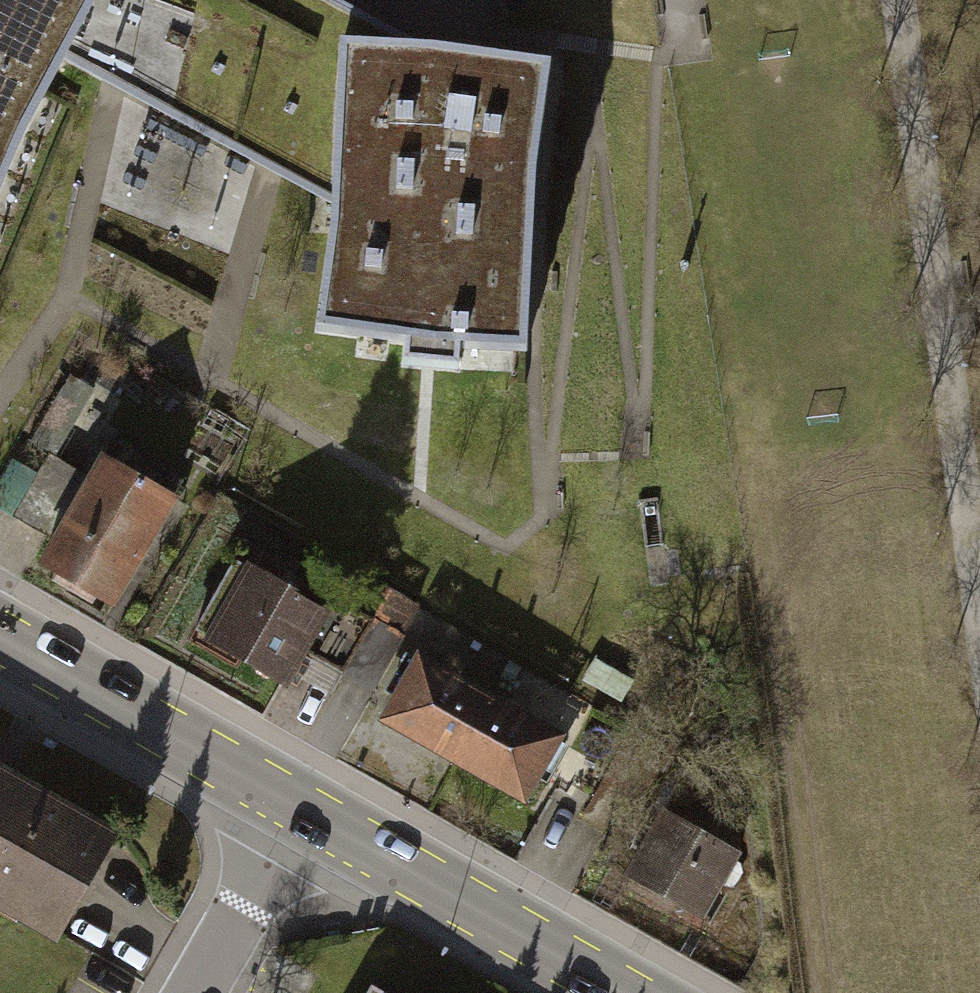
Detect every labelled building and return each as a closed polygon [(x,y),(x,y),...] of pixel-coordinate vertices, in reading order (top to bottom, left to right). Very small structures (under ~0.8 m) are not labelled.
[(66,43),(87,0),(0,0),(0,174),(66,43)] [(340,179),(354,23),(410,28),(356,0),(87,0),(66,43),(340,179)] [(410,28),(354,23),(340,179),(329,291),(525,310),(550,41),(410,28)] [(143,218),(155,182),(121,171),(109,207),(143,218)] [(110,472),(49,576),(126,621),(188,517),(110,472)] [(258,576),(213,650),(297,700),(342,627),(258,576)] [(374,729),(448,771),(488,702),(414,660),(374,729)] [(448,771),(522,813),(561,744),(488,702),(448,771)] [(71,943),(126,844),(0,774),(0,904),(71,943)] [(659,819),(620,888),(703,934),(742,865),(659,819)]
